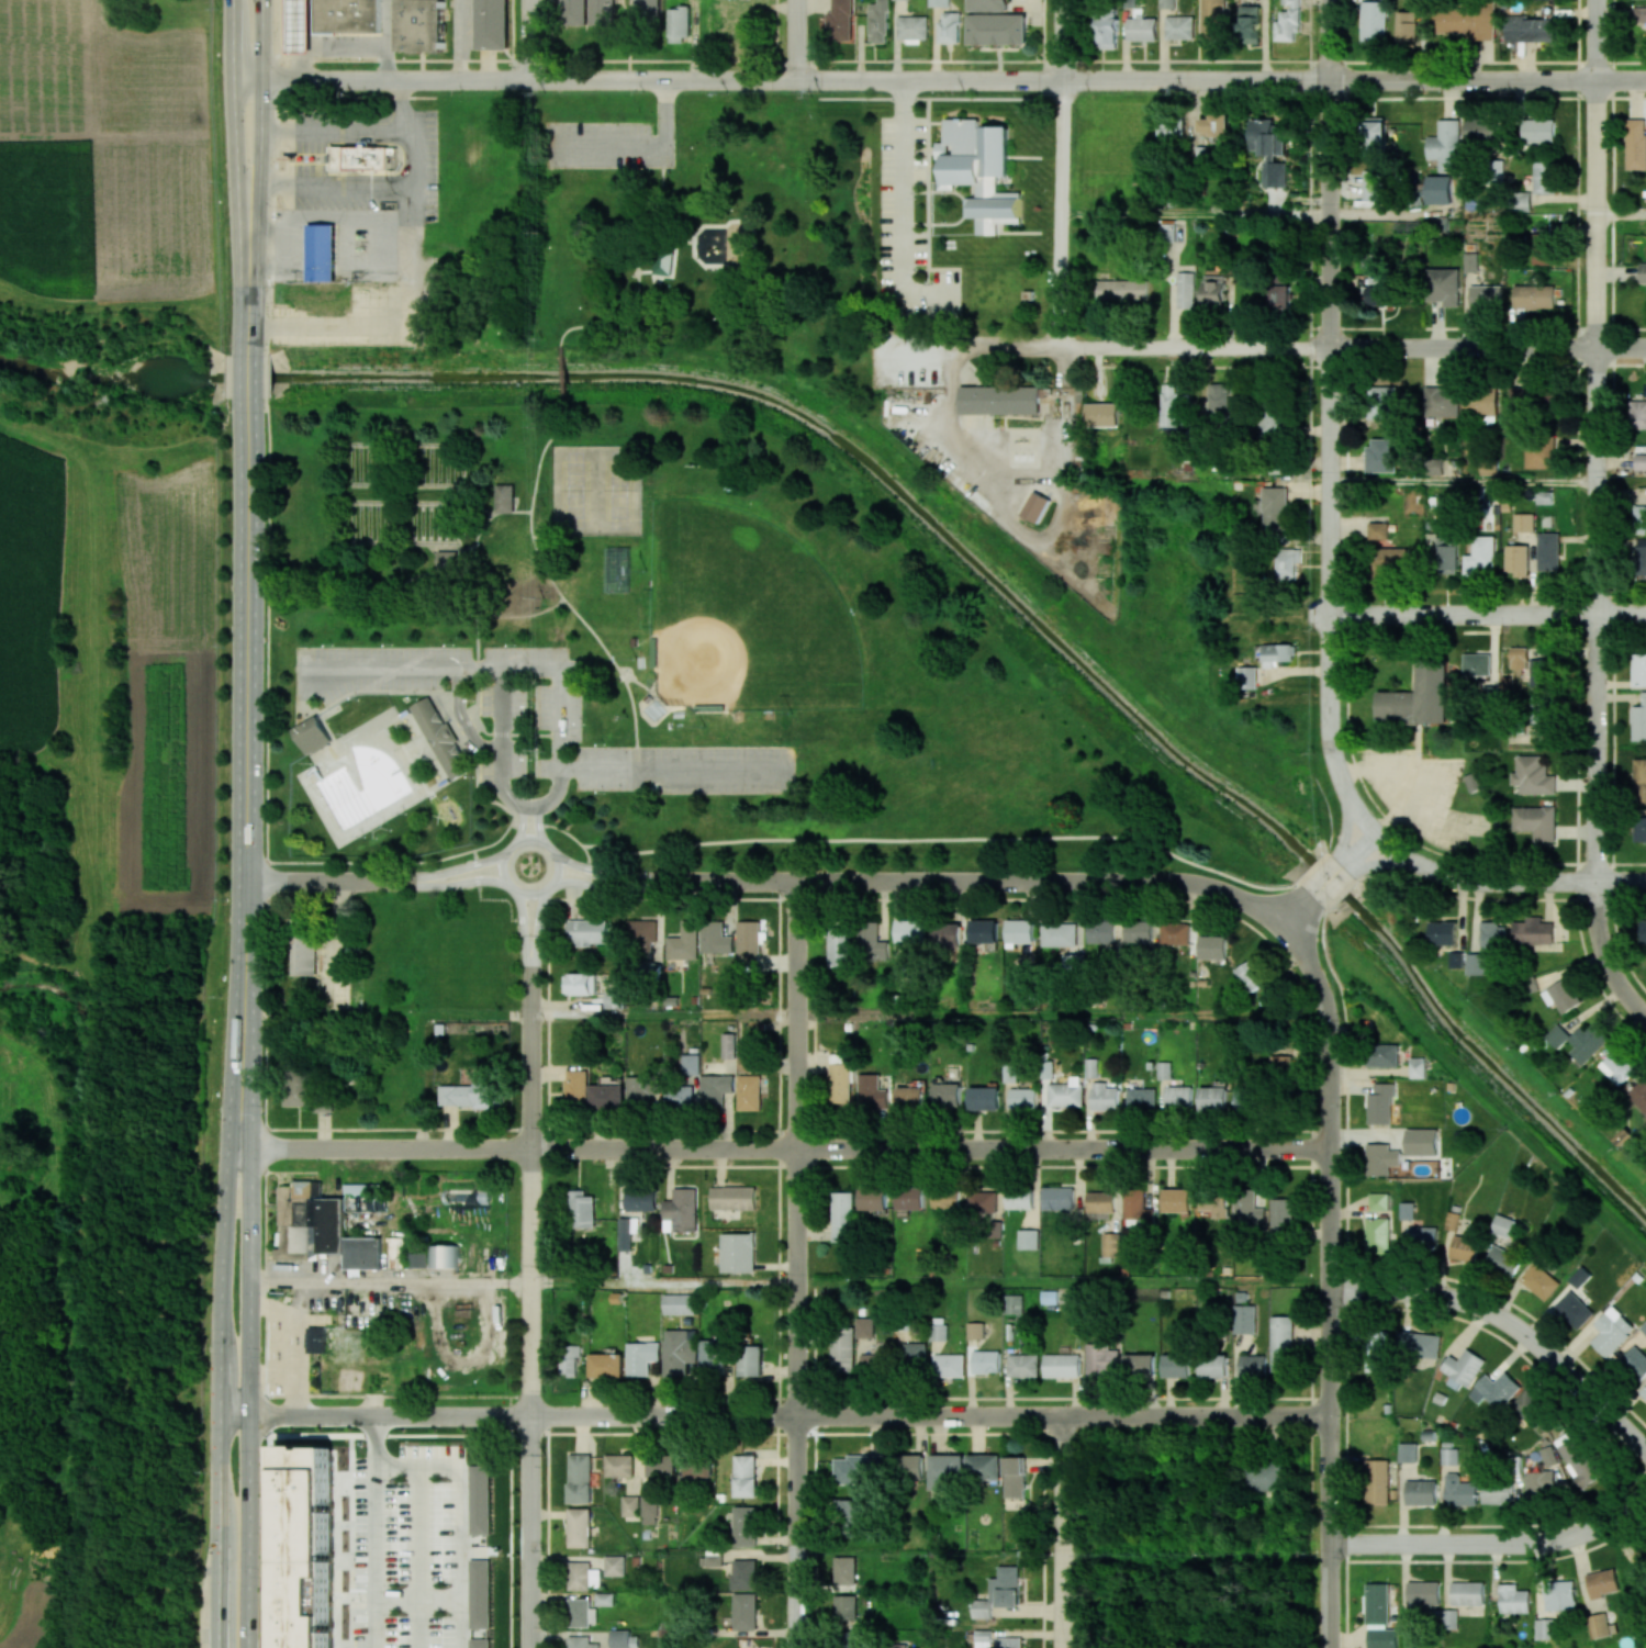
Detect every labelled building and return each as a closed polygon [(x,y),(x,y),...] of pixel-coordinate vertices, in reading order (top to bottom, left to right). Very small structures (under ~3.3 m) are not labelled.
[(287,55),(288,0),(311,0),(310,55),(287,55)] [(313,32),(379,33),(379,0),(314,0),(313,32)] [(397,49),(445,49),(443,0),(397,0),(397,49)] [(475,48),(475,0),(508,0),(508,49),(475,48)] [(562,26),(562,0),(587,0),(587,26),(562,26)] [(591,26),(591,0),(615,0),(615,27),(591,26)] [(637,27),(637,0),(661,0),(661,27),(637,27)] [(829,12),(828,40),(851,41),(853,0),(833,0),(833,12),(829,12)] [(870,43),(889,42),(888,0),(878,0),(878,3),(869,3),(870,43)] [(1009,10),(1009,0),(969,0),(969,11),(1009,10)] [(1175,8),(1175,0),(1159,0),(1159,8),(1175,8)] [(1201,40),(1224,39),(1224,0),(1201,0),(1201,40)] [(1296,41),(1296,32),(1300,32),(1301,0),(1282,0),(1282,5),(1290,5),(1290,10),(1281,10),(1281,21),(1276,21),(1276,41),(1296,41)] [(1386,1),(1362,1),(1361,40),(1385,41),(1386,1)] [(689,6),(670,6),(669,42),(688,42),(689,6)] [(1241,43),(1260,43),(1261,6),(1242,6),(1241,43)] [(1493,40),(1493,8),(1437,7),(1437,32),(1463,33),(1463,40),(1493,40)] [(1634,7),(1634,21),(1645,21),(1645,7),(1634,7)] [(1397,43),(1416,43),(1417,12),(1397,11),(1397,43)] [(939,43),(960,43),(959,12),(943,12),(943,21),(939,21),(939,43)] [(1117,49),(1118,13),(1097,12),(1095,48),(1117,49)] [(1028,44),(1027,14),(969,15),(969,45),(1028,44)] [(1194,16),(1166,15),(1166,39),(1193,39),(1194,16)] [(897,17),(898,40),(928,39),(928,16),(897,17)] [(1127,40),(1156,41),(1157,18),(1128,17),(1127,40)] [(1556,41),(1556,17),(1505,18),(1505,42),(1556,41)] [(1200,119),(1200,132),(1212,132),(1212,137),(1231,136),(1230,113),(1211,114),(1211,119),(1200,119)] [(939,190),(956,189),(956,185),(978,184),(978,197),(966,198),(967,218),(978,218),(978,235),(998,234),(998,224),(1022,223),(1021,192),(999,193),(998,176),(1011,176),(1010,126),(980,127),(980,118),(946,119),(947,142),(938,142),(939,190)] [(1160,119),(1159,144),(1183,146),(1184,120),(1160,119)] [(1285,187),(1285,162),(1275,162),(1275,155),(1285,155),(1285,126),(1275,125),(1275,119),(1253,119),(1252,152),(1263,153),(1263,186),(1285,187)] [(1387,119),(1367,119),(1366,152),(1386,152),(1387,119)] [(1465,142),(1494,142),(1494,120),(1465,119),(1465,142)] [(1554,119),(1523,120),(1523,142),(1554,142),(1554,119)] [(1627,119),(1626,170),(1645,170),(1645,119),(1627,119)] [(1438,120),(1439,136),(1427,136),(1427,159),(1439,159),(1439,172),(1460,171),(1459,120),(1438,120)] [(332,145),(332,168),(389,168),(389,145),(369,145),(369,141),(362,141),(362,145),(332,145)] [(1534,163),(1534,194),(1556,193),(1555,162),(1534,163)] [(1385,199),(1384,171),(1364,171),(1364,199),(1385,199)] [(1531,193),(1511,192),(1510,210),(1530,211),(1531,193)] [(307,280),(307,244),(307,223),(336,223),(337,245),(337,280),(307,280)] [(653,274),(672,275),(674,249),(655,248),(653,274)] [(1533,265),(1550,265),(1550,251),(1534,250),(1533,265)] [(1460,269),(1428,268),(1427,301),(1444,301),(1444,307),(1458,307),(1460,269)] [(1194,272),(1177,272),(1176,307),(1193,308),(1194,272)] [(1203,275),(1202,307),(1224,308),(1225,276),(1203,275)] [(1271,279),(1273,309),(1290,308),(1288,278),(1271,279)] [(1392,306),(1393,280),(1375,279),(1375,286),(1368,285),(1367,305),(1392,306)] [(1097,280),(1097,300),(1148,300),(1148,280),(1097,280)] [(1470,307),(1501,308),(1502,282),(1471,281),(1470,307)] [(1514,308),(1554,308),(1554,285),(1514,285),(1514,308)] [(1162,427),(1180,427),(1181,384),(1163,384),(1162,427)] [(1230,384),(1211,384),(1210,414),(1229,415),(1230,384)] [(1040,385),(1040,414),(962,414),(962,385),(1040,385)] [(1398,418),(1369,418),(1369,386),(1397,386),(1398,418)] [(1459,417),(1460,386),(1426,386),(1425,416),(1459,417)] [(1510,386),(1509,414),(1532,415),(1533,387),(1510,386)] [(1498,416),(1499,388),(1465,387),(1465,415),(1498,416)] [(1631,400),(1630,427),(1645,428),(1645,400),(1631,400)] [(1088,426),(1087,403),(1119,403),(1119,425),(1088,426)] [(1261,434),(1288,435),(1289,406),(1262,405),(1261,434)] [(1369,472),(1398,472),(1398,439),(1369,439),(1369,472)] [(1526,468),(1556,467),(1555,444),(1526,445),(1526,468)] [(1635,454),(1634,469),(1645,470),(1645,454),(1635,454)] [(1443,475),(1443,459),(1428,458),(1427,475),(1443,475)] [(514,485),(496,484),(496,512),(514,513),(514,485)] [(1256,515),(1264,515),(1264,529),(1287,530),(1288,487),(1263,487),(1263,499),(1256,499),(1256,515)] [(1022,516),(1039,524),(1051,499),(1034,491),(1022,516)] [(1536,504),(1552,504),(1552,491),(1537,491),(1536,504)] [(1534,532),(1534,514),(1514,513),(1513,531),(1534,532)] [(1388,523),(1368,523),(1368,539),(1388,539),(1388,523)] [(1559,571),(1559,533),(1537,533),(1537,571),(1559,571)] [(1495,536),(1473,536),(1472,555),(1464,555),(1464,575),(1476,575),(1476,567),(1494,567),(1495,536)] [(1457,574),(1458,537),(1438,537),(1437,573),(1457,574)] [(1635,538),(1636,575),(1645,574),(1645,538),(1635,538)] [(1528,545),(1506,545),(1506,571),(1515,571),(1515,577),(1528,577),(1528,545)] [(1374,574),(1404,573),(1403,547),(1372,548),(1374,574)] [(1277,579),(1295,580),(1296,561),(1300,562),(1300,549),(1278,549),(1277,579)] [(1273,661),(1295,661),(1294,644),(1263,645),(1264,668),(1273,667),(1273,661)] [(1527,669),(1528,647),(1510,647),(1510,668),(1527,669)] [(1645,687),(1645,652),(1633,652),(1632,687),(1645,687)] [(1491,675),(1491,654),(1464,654),(1464,675),(1491,675)] [(1531,657),(1530,688),(1552,688),(1553,658),(1531,657)] [(1376,691),(1376,722),(1448,723),(1448,665),(1418,665),(1418,692),(1376,691)] [(1237,687),(1257,687),(1256,667),(1237,667),(1237,687)] [(1643,706),(1632,706),(1632,741),(1645,741),(1645,692),(1642,692),(1643,706)] [(1515,741),(1546,742),(1548,695),(1532,695),(1530,729),(1516,728),(1515,741)] [(412,707),(430,696),(447,724),(449,721),(460,740),(458,742),(473,769),(469,771),(454,780),(412,707)] [(318,716),(332,740),(310,753),(295,729),(318,716)] [(1519,793),(1555,794),(1555,775),(1546,775),(1546,765),(1541,765),(1541,756),(1516,755),(1516,773),(1511,773),(1511,784),(1520,784),(1519,793)] [(1634,805),(1645,804),(1645,758),(1634,759),(1634,805)] [(1469,792),(1481,789),(1477,772),(1465,775),(1469,792)] [(1513,831),(1534,831),(1534,841),(1555,841),(1555,806),(1513,807),(1513,831)] [(1542,916),(1526,916),(1526,921),(1513,921),(1513,945),(1553,944),(1553,922),(1542,922),(1542,916)] [(607,945),(606,919),(569,920),(569,945),(607,945)] [(667,959),(697,959),(698,919),(681,919),(681,937),(667,937),(667,959)] [(1035,920),(1008,919),(1007,943),(1034,943),(1035,920)] [(656,920),(627,920),(628,946),(643,946),(643,959),(652,959),(652,942),(657,942),(656,920)] [(734,953),(734,936),(723,936),(724,921),(702,920),(701,953),(734,953)] [(924,920),(897,920),(898,943),(924,942),(924,920)] [(998,920),(970,920),(970,943),(998,942),(998,920)] [(1125,942),(1151,942),(1151,920),(1125,921),(1125,942)] [(761,921),(738,921),(738,965),(760,965),(761,921)] [(879,922),(859,921),(858,958),(889,959),(889,941),(879,941),(879,922)] [(1088,942),(1115,943),(1115,921),(1088,921),(1088,942)] [(1431,945),(1456,945),(1457,921),(1431,921),(1431,945)] [(1481,949),(1507,948),(1506,923),(1481,923),(1481,949)] [(961,947),(962,924),(934,924),(933,946),(961,947)] [(1042,946),(1077,946),(1077,924),(1041,924),(1042,946)] [(1161,944),(1189,944),(1190,925),(1161,924),(1161,944)] [(851,967),(850,928),(828,929),(829,967),(851,967)] [(293,976),(317,975),(315,935),(292,935),(293,976)] [(1227,959),(1227,936),(1201,936),(1200,958),(1227,959)] [(1464,968),(1464,952),(1452,952),(1452,967),(1464,968)] [(1487,974),(1488,953),(1467,953),(1467,974),(1487,974)] [(1269,982),(1257,958),(1236,969),(1249,993),(1269,982)] [(596,994),(595,973),(568,974),(569,995),(596,994)] [(1541,991),(1548,1005),(1556,1002),(1561,1013),(1581,1004),(1569,978),(1541,991)] [(604,1008),(625,1009),(625,992),(605,991),(604,1008)] [(1609,1038),(1593,1023),(1586,1030),(1581,1026),(1568,1040),(1576,1046),(1570,1053),(1584,1066),(1609,1038)] [(1545,1037),(1558,1049),(1570,1036),(1558,1024),(1545,1037)] [(722,1034),(723,1059),(736,1058),(735,1034),(722,1034)] [(1399,1067),(1399,1045),(1369,1044),(1368,1067),(1399,1067)] [(1598,1066),(1620,1087),(1638,1068),(1617,1047),(1598,1066)] [(830,1063),(848,1063),(849,1054),(830,1053),(830,1063)] [(699,1074),(699,1054),(682,1054),(682,1074),(699,1074)] [(1292,1068),(1292,1055),(1271,1056),(1272,1069),(1292,1068)] [(1410,1078),(1426,1078),(1425,1057),(1410,1057),(1410,1078)] [(1086,1077),(1098,1077),(1098,1058),(1086,1059),(1086,1077)] [(1158,1079),(1171,1079),(1171,1062),(1159,1062),(1158,1079)] [(851,1102),(851,1064),(830,1064),(829,1102),(851,1102)] [(586,1106),(585,1069),(565,1070),(566,1106),(586,1106)] [(879,1073),(858,1074),(859,1109),(889,1108),(889,1089),(880,1089),(879,1073)] [(701,1075),(700,1106),(724,1107),(724,1093),(734,1093),(734,1076),(701,1075)] [(761,1110),(761,1075),(738,1075),(738,1110),(761,1110)] [(1627,1096),(1645,1114),(1645,1075),(1627,1096)] [(1049,1083),(1049,1106),(1082,1106),(1082,1076),(1070,1076),(1070,1083),(1049,1083)] [(1092,1110),(1118,1109),(1118,1088),(1106,1088),(1106,1082),(1091,1082),(1092,1110)] [(1237,1109),(1253,1110),(1255,1083),(1238,1082),(1237,1109)] [(961,1106),(961,1084),(934,1083),(934,1106),(961,1106)] [(1369,1094),(1368,1118),(1394,1119),(1395,1083),(1374,1083),(1374,1094),(1369,1094)] [(441,1084),(440,1105),(500,1106),(500,1084),(441,1084)] [(624,1085),(591,1084),(590,1107),(624,1108),(624,1085)] [(693,1086),(665,1086),(665,1107),(693,1107),(693,1086)] [(897,1108),(924,1109),(924,1087),(897,1086),(897,1108)] [(1165,1107),(1192,1107),(1193,1086),(1165,1086),(1165,1107)] [(999,1087),(969,1087),(970,1110),(1000,1110),(999,1087)] [(1200,1087),(1200,1112),(1228,1111),(1227,1087),(1200,1087)] [(1010,1109),(1037,1109),(1037,1088),(1010,1088),(1010,1109)] [(1156,1088),(1127,1088),(1127,1109),(1156,1109),(1156,1088)] [(1437,1155),(1438,1130),(1407,1129),(1406,1155),(1437,1155)] [(1389,1143),(1367,1143),(1366,1175),(1389,1175),(1389,1166),(1400,1166),(1401,1150),(1389,1150),(1389,1143)] [(711,1210),(756,1209),(756,1186),(711,1187),(711,1210)] [(898,1209),(925,1209),(924,1186),(897,1187),(898,1209)] [(1033,1209),(1034,1187),(1007,1187),(1006,1209),(1033,1209)] [(1074,1187),(1043,1187),(1043,1210),(1074,1209),(1074,1187)] [(490,1203),(490,1188),(444,1189),(444,1205),(490,1203)] [(697,1188),(674,1189),(674,1200),(664,1200),(664,1232),(697,1231),(697,1188)] [(860,1210),(887,1209),(887,1188),(860,1188),(860,1210)] [(1164,1212),(1191,1212),(1192,1189),(1164,1188),(1164,1212)] [(594,1195),(586,1195),(586,1190),(571,1190),(572,1228),(595,1228),(594,1195)] [(626,1211),(656,1211),(656,1190),(626,1190),(626,1211)] [(933,1209),(961,1209),(960,1190),(932,1191),(933,1209)] [(997,1191),(968,1192),(969,1212),(997,1211),(997,1191)] [(1114,1192),(1087,1191),(1087,1212),(1114,1213),(1114,1192)] [(1123,1192),(1125,1220),(1143,1219),(1143,1226),(1154,1225),(1153,1208),(1146,1208),(1145,1191),(1123,1192)] [(851,1192),(830,1193),(832,1242),(854,1241),(851,1192)] [(1202,1210),(1215,1210),(1215,1218),(1230,1218),(1229,1193),(1201,1193),(1202,1210)] [(1266,1208),(1256,1208),(1256,1193),(1236,1193),(1235,1225),(1265,1226),(1266,1208)] [(1390,1193),(1373,1193),(1371,1251),(1389,1251),(1390,1193)] [(346,1238),(345,1198),(319,1199),(320,1253),(346,1252),(346,1269),(381,1268),(381,1237),(346,1238)] [(1271,1232),(1293,1232),(1293,1198),(1271,1198),(1271,1232)] [(1413,1202),(1400,1202),(1399,1219),(1413,1219),(1413,1202)] [(1445,1229),(1458,1230),(1460,1212),(1448,1211),(1445,1229)] [(1516,1219),(1497,1213),(1491,1232),(1510,1238),(1516,1219)] [(630,1251),(631,1218),(619,1218),(619,1251),(630,1251)] [(1437,1228),(1407,1226),(1406,1248),(1436,1250),(1437,1228)] [(1018,1249),(1038,1249),(1038,1229),(1019,1229),(1018,1249)] [(1120,1233),(1101,1232),(1101,1262),(1111,1262),(1111,1257),(1120,1257),(1120,1233)] [(722,1272),(755,1272),(756,1234),(722,1234),(722,1272)] [(1475,1262),(1479,1242),(1454,1236),(1450,1257),(1475,1262)] [(275,1259),(293,1258),(292,1240),(285,1240),(285,1247),(275,1248),(275,1259)] [(459,1245),(431,1245),(430,1267),(458,1268),(459,1245)] [(1521,1257),(1495,1245),(1485,1265),(1512,1278),(1521,1257)] [(428,1252),(409,1252),(410,1268),(428,1267),(428,1252)] [(1520,1280),(1546,1301),(1560,1283),(1534,1262),(1520,1280)] [(1569,1280),(1579,1289),(1591,1275),(1582,1266),(1569,1280)] [(1594,1314),(1571,1290),(1554,1306),(1577,1330),(1594,1314)] [(664,1314),(695,1315),(696,1294),(664,1294),(664,1314)] [(1023,1314),(1024,1295),(1005,1294),(1004,1313),(1023,1314)] [(1256,1334),(1256,1305),(1235,1305),(1235,1334),(1256,1334)] [(1601,1332),(1591,1341),(1606,1357),(1636,1329),(1613,1305),(1594,1324),(1601,1332)] [(1272,1372),(1293,1372),(1293,1316),(1271,1316),(1272,1372)] [(874,1317),(856,1318),(856,1338),(874,1338),(874,1317)] [(946,1341),(946,1317),(930,1317),(930,1341),(946,1341)] [(984,1323),(967,1323),(967,1339),(984,1338),(984,1323)] [(854,1327),(832,1326),(831,1371),(854,1371),(854,1327)] [(308,1353),(340,1352),(340,1327),(308,1327),(308,1353)] [(664,1376),(687,1376),(688,1363),(697,1363),(698,1330),(665,1330),(664,1376)] [(1439,1358),(1441,1335),(1400,1331),(1397,1354),(1439,1358)] [(1367,1370),(1389,1370),(1390,1338),(1369,1337),(1367,1370)] [(702,1367),(725,1367),(725,1340),(701,1341),(702,1367)] [(627,1343),(627,1376),(649,1376),(649,1361),(661,1361),(660,1342),(627,1343)] [(926,1365),(925,1343),(903,1343),(903,1366),(926,1365)] [(1119,1345),(1087,1344),(1086,1375),(1118,1376),(1119,1345)] [(1638,1383),(1645,1376),(1645,1355),(1636,1344),(1618,1361),(1638,1383)] [(576,1356),(580,1356),(580,1346),(560,1345),(559,1375),(576,1376),(576,1356)] [(763,1346),(740,1346),(740,1376),(763,1376),(763,1346)] [(1449,1355),(1441,1370),(1451,1375),(1447,1384),(1458,1389),(1461,1383),(1470,1388),(1485,1359),(1465,1348),(1459,1360),(1449,1355)] [(1001,1351),(973,1350),(973,1372),(1000,1373),(1001,1351)] [(590,1377),(623,1377),(624,1354),(591,1354),(590,1377)] [(884,1368),(884,1354),(860,1355),(861,1368),(884,1368)] [(964,1354),(934,1354),(933,1376),(964,1377),(964,1354)] [(1039,1354),(1009,1354),(1009,1377),(1039,1377),(1039,1354)] [(1080,1377),(1080,1355),(1044,1354),(1044,1377),(1080,1377)] [(1155,1354),(1124,1354),(1125,1378),(1155,1377),(1155,1354)] [(1190,1355),(1163,1354),(1163,1377),(1190,1377),(1190,1355)] [(1200,1377),(1227,1377),(1228,1355),(1200,1354),(1200,1377)] [(1238,1378),(1266,1379),(1266,1356),(1239,1355),(1238,1378)] [(1478,1403),(1484,1397),(1499,1410),(1522,1387),(1505,1371),(1495,1381),(1487,1374),(1468,1394),(1478,1403)] [(1541,1435),(1558,1417),(1527,1388),(1511,1406),(1541,1435)] [(1585,1488),(1604,1473),(1574,1436),(1555,1452),(1585,1488)] [(1399,1462),(1417,1463),(1417,1443),(1400,1443),(1399,1462)] [(1558,1463),(1551,1445),(1540,1449),(1547,1467),(1558,1463)] [(1441,1465),(1458,1465),(1458,1448),(1442,1448),(1441,1465)] [(647,1476),(675,1477),(676,1455),(648,1454),(647,1476)] [(880,1454),(848,1455),(848,1459),(835,1459),(835,1484),(880,1483),(880,1454)] [(924,1479),(925,1455),(896,1454),(896,1479),(924,1479)] [(963,1455),(931,1454),(930,1490),(962,1491),(963,1455)] [(1001,1454),(968,1455),(968,1479),(1001,1479),(1001,1454)] [(569,1503),(592,1503),(591,1455),(568,1455),(569,1503)] [(634,1455),(605,1455),(606,1477),(634,1477),(634,1455)] [(734,1497),(756,1497),(756,1455),(734,1455),(734,1497)] [(1005,1497),(1025,1497),(1026,1457),(1005,1457),(1005,1497)] [(1388,1459),(1367,1460),(1368,1504),(1389,1504),(1388,1459)] [(685,1480),(709,1479),(709,1461),(684,1461),(685,1480)] [(1283,1491),(1284,1465),(1246,1463),(1245,1490),(1283,1491)] [(491,1534),(490,1466),(470,1467),(471,1535),(491,1534)] [(1525,1472),(1526,1501),(1554,1500),(1553,1471),(1525,1472)] [(1477,1482),(1461,1482),(1461,1473),(1445,1473),(1446,1505),(1477,1504),(1477,1482)] [(1406,1505),(1436,1505),(1437,1480),(1406,1480),(1406,1505)] [(1482,1503),(1513,1504),(1513,1483),(1483,1482),(1482,1503)] [(639,1516),(639,1495),(622,1496),(622,1516),(639,1516)] [(641,1524),(657,1524),(658,1496),(642,1496),(641,1524)] [(863,1500),(835,1499),(835,1525),(862,1525),(863,1500)] [(734,1546),(757,1545),(756,1506),(734,1507),(734,1546)] [(568,1547),(590,1548),(590,1508),(569,1508),(568,1547)] [(1642,1570),(1645,1568),(1645,1542),(1631,1551),(1642,1570)] [(625,1576),(625,1556),(604,1556),(605,1576),(625,1576)] [(856,1557),(835,1556),(835,1584),(856,1584),(856,1557)] [(470,1628),(490,1628),(491,1559),(471,1559),(470,1628)] [(757,1559),(732,1560),(732,1589),(757,1589),(757,1559)] [(567,1589),(600,1589),(600,1569),(590,1569),(590,1562),(568,1562),(567,1589)] [(1019,1565),(999,1566),(999,1578),(989,1578),(989,1600),(998,1600),(998,1607),(1019,1607),(1019,1565)] [(1590,1597),(1619,1592),(1615,1568),(1586,1573),(1590,1597)] [(1546,1610),(1576,1609),(1575,1580),(1545,1581),(1546,1610)] [(1440,1582),(1408,1581),(1408,1604),(1439,1605),(1440,1582)] [(1484,1605),(1484,1581),(1452,1582),(1452,1606),(1484,1605)] [(1389,1583),(1365,1583),(1365,1624),(1389,1624),(1389,1583)] [(1530,1590),(1518,1590),(1518,1584),(1500,1584),(1500,1613),(1530,1613),(1530,1590)] [(614,1605),(614,1593),(596,1594),(596,1606),(614,1605)] [(756,1593),(733,1593),(733,1630),(757,1630),(756,1593)] [(857,1595),(835,1594),(834,1621),(857,1621),(857,1595)] [(590,1599),(569,1599),(569,1627),(590,1627),(590,1599)] [(991,1600),(973,1599),(973,1617),(991,1618),(991,1600)] [(1458,1629),(1457,1609),(1444,1610),(1444,1629),(1458,1629)] [(1611,1635),(1606,1612),(1587,1616),(1592,1639),(1611,1635)] [(1536,1639),(1553,1639),(1552,1619),(1535,1619),(1536,1639)] [(1398,1627),(1369,1626),(1369,1647),(1397,1647),(1398,1627)] [(631,1636),(631,1630),(611,1630),(611,1647),(638,1647),(638,1636),(631,1636)] [(975,1631),(976,1647),(991,1647),(991,1630),(975,1631)] [(569,1636),(569,1647),(599,1647),(599,1643),(590,1643),(590,1636),(569,1636)] [(996,1637),(996,1647),(1022,1647),(1022,1637),(996,1637)] [(491,1639),(471,1638),(471,1647),(491,1647),(491,1639)]
